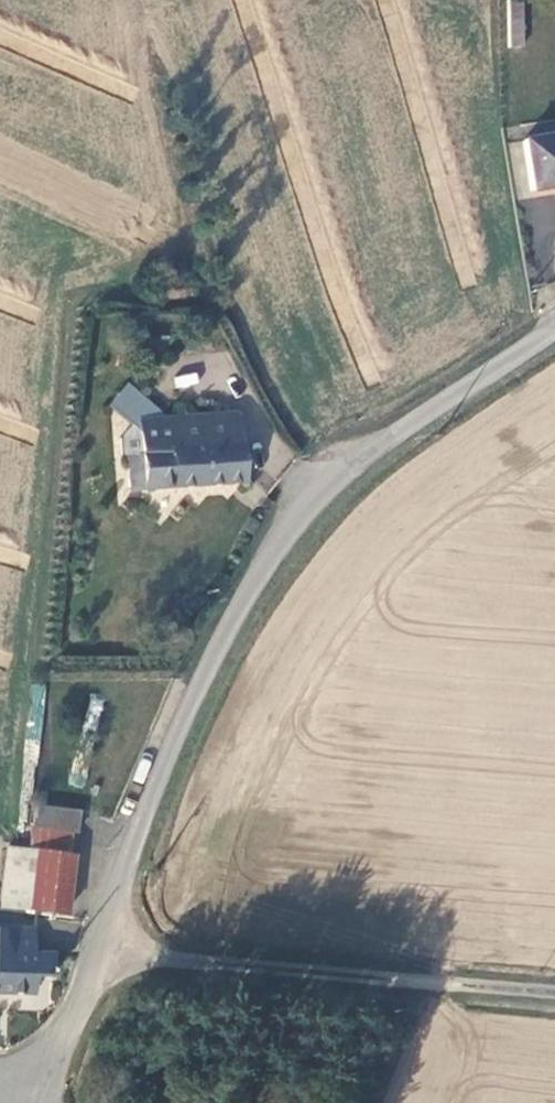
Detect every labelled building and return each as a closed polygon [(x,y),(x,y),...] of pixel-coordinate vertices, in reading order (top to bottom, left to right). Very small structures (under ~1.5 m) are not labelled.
[(511,1),(512,48),(523,48),(522,0),(511,1)] [(525,142),(531,189),(554,186),(554,138),(525,142)] [(380,380),(372,359),(358,364),(366,385),(380,380)] [(141,419),(168,417),(130,385),(111,407),(132,424),(142,433),(141,419)] [(168,417),(141,419),(142,433),(144,454),(146,487),(245,481),(241,413),(168,417)] [(121,437),(122,455),(131,455),(144,454),(142,433),(132,424),(121,437)] [(146,487),(144,454),(131,455),(134,488),(146,487)] [(6,900),(8,901),(69,908),(76,852),(16,846),(13,845),(6,900)] [(0,931),(0,996),(35,998),(39,936),(6,935),(6,931),(0,931)]
